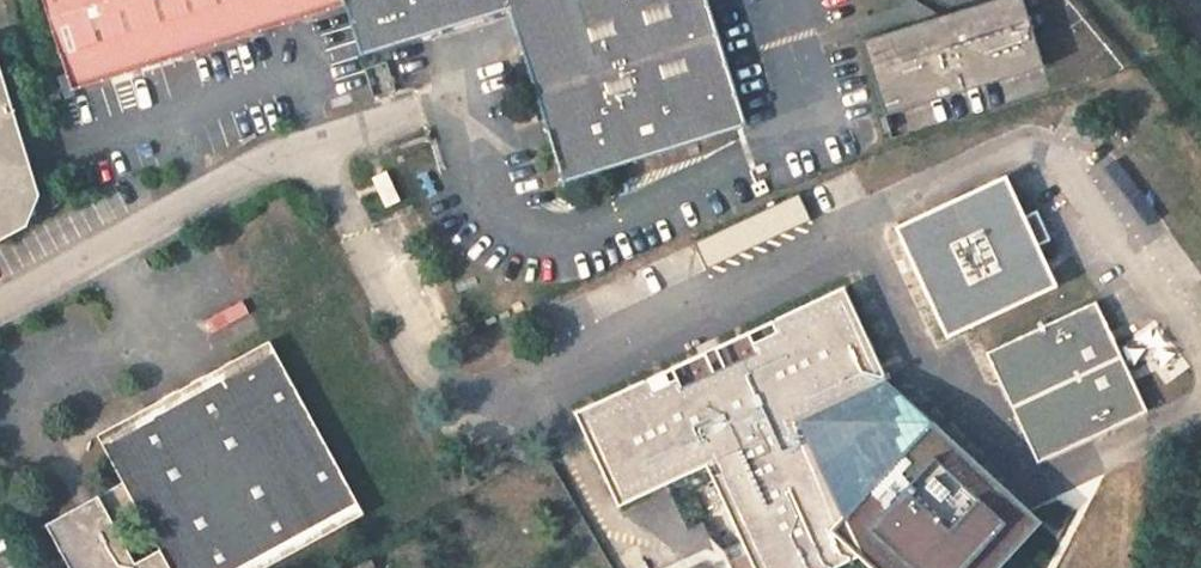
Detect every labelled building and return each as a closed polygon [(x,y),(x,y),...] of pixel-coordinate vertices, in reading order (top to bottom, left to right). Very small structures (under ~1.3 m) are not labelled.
[(74,86),(346,3),(345,0),(45,0),(74,86)] [(746,122),(708,0),(345,0),(346,3),(362,53),(503,8),(509,6),(565,178),(746,122)] [(1022,0),(982,0),(861,37),(885,113),(1043,64),(1022,0)] [(40,191),(0,65),(0,239),(27,225),(40,191)] [(997,175),(888,227),(940,337),(1049,286),(997,175)] [(842,288),(772,322),(776,331),(752,341),(757,351),(724,367),(720,357),(710,362),(715,371),(682,386),(678,376),(653,388),(648,378),(578,412),(619,504),(712,461),(718,472),(713,474),(715,478),(730,510),(756,567),(826,567),(859,552),(845,521),(803,433),(798,435),(793,423),(886,380),(842,288)] [(1094,302),(982,354),(1033,462),(1141,411),(1094,302)] [(772,322),(716,348),(720,357),(724,367),(757,351),(752,341),(776,331),(772,322)] [(362,514),(269,342),(221,367),(97,435),(45,526),(68,567),(262,567),(362,514)] [(710,362),(705,352),(648,378),(653,388),(678,376),(682,386),(715,371),(710,362)] [(845,521),(928,423),(886,380),(793,423),(798,435),(803,433),(845,521)] [(876,567),(997,567),(1040,523),(928,423),(845,521),(859,552),(876,567)] [(715,478),(695,486),(710,519),(730,510),(715,478)]
